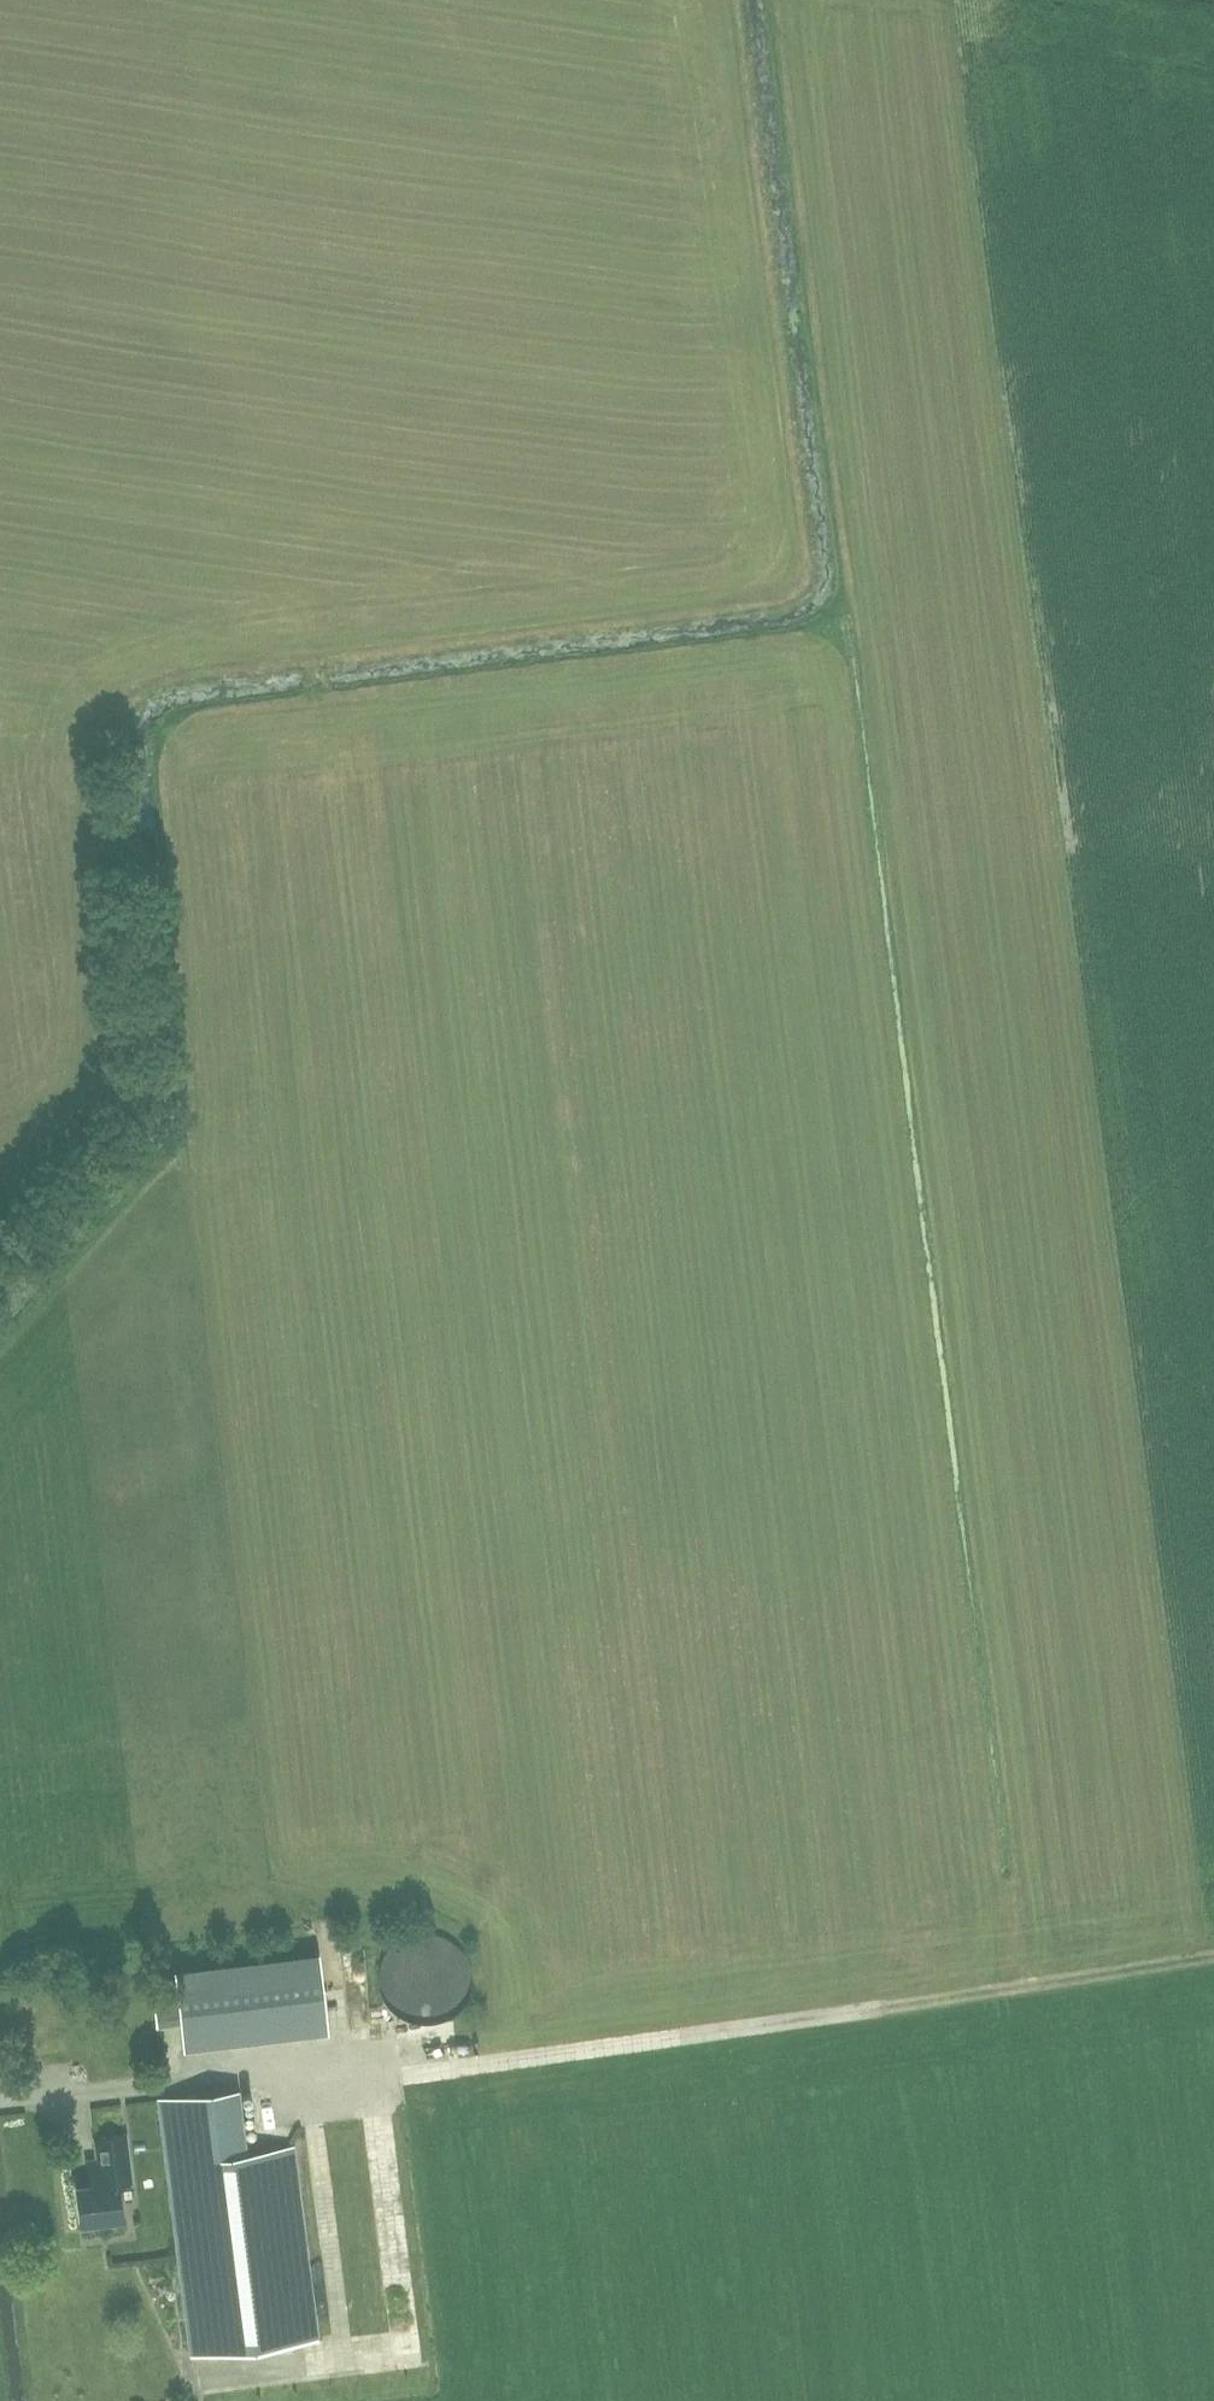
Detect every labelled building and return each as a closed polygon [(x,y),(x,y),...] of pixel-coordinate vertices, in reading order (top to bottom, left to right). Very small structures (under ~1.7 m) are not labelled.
[(483,2004),(467,1946),(451,1951),(445,1929),(405,1940),(409,1956),(385,1963),(403,2027),(483,2004)] [(174,1970),(175,1979),(151,1982),(157,2026),(180,2023),(183,2049),(328,2031),(319,1952),(174,1970)] [(171,2162),(177,2161),(176,2154),(189,2152),(182,2096),(163,2098),(171,2162)] [(80,2222),(102,2219),(103,2225),(119,2223),(119,2217),(122,2217),(117,2180),(130,2179),(124,2133),(97,2137),(99,2158),(101,2158),(104,2183),(76,2186),(80,2222)] [(316,2320),(300,2161),(270,2164),(269,2158),(228,2162),(240,2288),(256,2287),(260,2326),(316,2320)] [(343,2316),(370,2311),(351,2207),(324,2212),(343,2316)]
